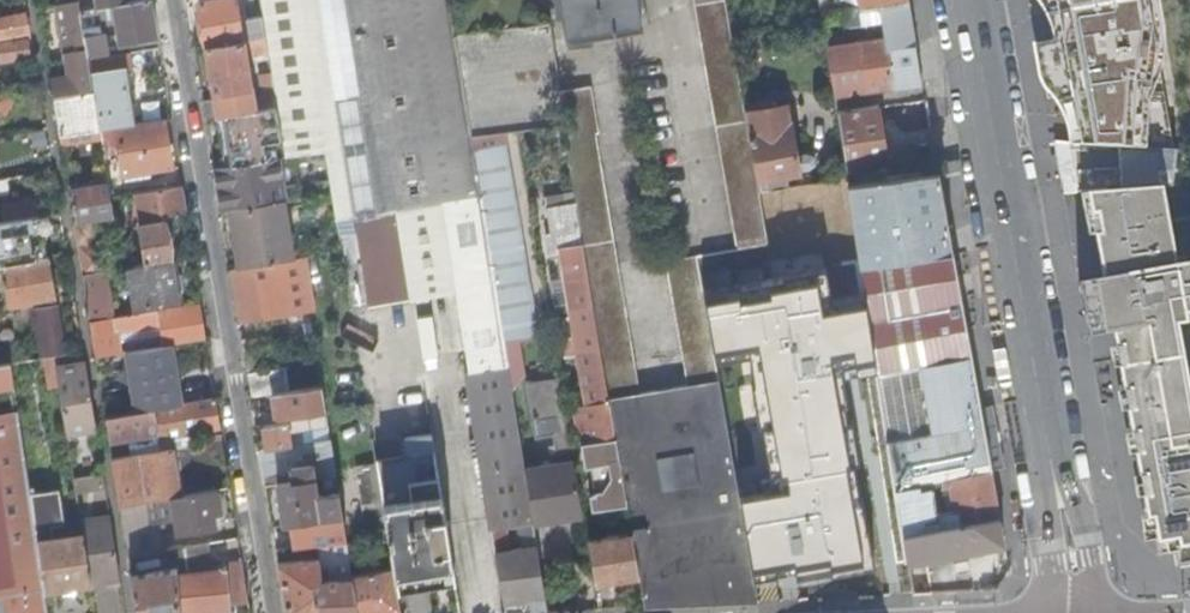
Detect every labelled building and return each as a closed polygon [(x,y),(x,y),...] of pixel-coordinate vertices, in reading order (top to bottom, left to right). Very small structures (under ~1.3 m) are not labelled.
[(150,0),(143,0),(124,2),(113,3),(120,43),(156,38),(150,0)] [(205,46),(265,37),(261,16),(245,19),(239,20),(238,14),(236,0),(208,0),(197,2),(205,46)] [(454,38),(448,0),(259,0),(261,16),(265,37),(268,53),(271,79),(276,108),(284,158),(326,151),(352,308),(454,292),(468,373),(508,367),(503,339),(473,154),(471,138),(454,38)] [(566,39),(648,24),(644,0),(560,0),(566,39)] [(768,243),(759,192),(744,111),(724,0),(692,0),(736,249),(768,243)] [(828,13),(826,0),(819,0),(821,14),(828,13)] [(906,0),(858,0),(859,9),(907,2),(906,0)] [(1079,147),(1150,150),(1173,151),(1145,0),(1053,0),(1079,147)] [(83,29),(80,8),(78,1),(56,5),(50,78),(51,86),(53,97),(94,90),(88,60),(83,29)] [(922,86),(907,2),(859,9),(862,27),(882,24),(886,41),(869,44),(827,49),(835,99),(922,86)] [(862,27),(859,9),(843,11),(846,29),(862,27)] [(846,29),(843,11),(828,13),(821,14),(825,39),(847,36),(846,29)] [(25,13),(0,17),(0,36),(28,33),(25,13)] [(576,203),(608,197),(597,137),(601,136),(592,88),(561,93),(549,24),(454,38),(471,138),(562,125),(576,203)] [(104,26),(83,29),(88,60),(109,56),(104,26)] [(203,101),(206,119),(222,117),(276,108),(271,79),(259,82),(261,96),(254,97),(247,57),(268,53),(265,37),(205,46),(213,99),(203,101)] [(28,39),(0,43),(0,60),(0,62),(32,58),(28,39)] [(133,72),(130,53),(109,56),(88,60),(94,90),(100,130),(133,124),(125,73),(133,72)] [(102,138),(100,130),(94,90),(53,97),(56,117),(58,127),(61,144),(102,138)] [(0,94),(0,115),(2,115),(9,107),(7,93),(0,94)] [(744,111),(759,192),(775,190),(773,178),(800,172),(788,104),(744,111)] [(888,165),(879,106),(837,113),(847,172),(888,165)] [(222,117),(230,166),(278,159),(284,158),(276,108),(222,117)] [(163,119),(133,124),(100,130),(102,138),(105,155),(114,154),(112,139),(117,138),(124,175),(150,171),(171,168),(163,119)] [(1079,147),(1055,146),(1064,195),(1094,192),(1148,188),(1150,150),(1079,147)] [(473,154),(503,339),(536,334),(525,268),(505,150),(473,154)] [(1150,150),(1148,188),(1162,188),(1189,185),(1189,152),(1150,150)] [(214,169),(221,210),(230,209),(284,201),(285,201),(278,159),(230,166),(214,169)] [(151,177),(150,171),(124,175),(124,181),(151,177)] [(952,252),(937,171),(849,184),(862,266),(952,252)] [(110,196),(111,196),(108,178),(71,184),(75,208),(77,219),(114,213),(110,196)] [(829,599),(914,595),(908,562),(904,535),(897,488),(862,266),(849,184),(847,178),(775,190),(759,192),(768,243),(829,599)] [(181,185),(180,185),(136,192),(141,223),(132,225),(132,231),(134,232),(137,250),(121,253),(124,267),(141,265),(171,259),(164,214),(185,211),(181,185)] [(1168,220),(1162,188),(1148,188),(1094,192),(1110,278),(1081,284),(1092,339),(1121,333),(1152,491),(1163,549),(1179,548),(1180,561),(1189,560),(1189,216),(1168,220)] [(646,608),(735,604),(675,260),(668,261),(689,386),(641,393),(608,197),(576,203),(576,205),(628,503),(633,533),(640,576),(646,608)] [(39,216),(37,206),(36,199),(3,205),(6,221),(39,216)] [(240,268),(277,262),(291,260),(293,259),(284,201),(230,209),(240,268)] [(44,215),(51,214),(50,204),(37,206),(39,216),(44,215)] [(591,509),(628,503),(576,205),(548,209),(552,236),(546,237),(549,257),(559,255),(572,338),(560,340),(563,358),(575,356),(584,407),(573,409),(584,469),(590,468),(595,496),(589,496),(591,509)] [(44,215),(39,216),(6,221),(0,222),(0,265),(4,264),(41,257),(38,236),(47,235),(44,215)] [(759,602),(829,599),(768,243),(736,249),(698,256),(759,602)] [(942,480),(992,469),(952,252),(862,266),(897,488),(918,484),(942,480)] [(124,267),(121,253),(80,259),(82,274),(106,270),(124,267)] [(55,298),(48,256),(41,257),(4,264),(12,305),(55,298)] [(735,604),(759,602),(698,256),(675,260),(735,604)] [(293,259),(291,260),(300,313),(310,312),(301,258),(293,259)] [(178,301),(171,259),(141,265),(146,296),(141,297),(142,305),(147,304),(148,306),(178,301)] [(230,269),(239,323),(286,316),(277,262),(240,268),(230,269)] [(90,321),(114,317),(106,270),(82,274),(87,301),(90,321)] [(206,338),(200,303),(114,317),(90,321),(95,350),(96,356),(128,351),(126,343),(119,344),(117,332),(160,326),(163,345),(173,344),(206,338)] [(47,356),(54,355),(66,353),(58,306),(40,309),(47,356)] [(42,357),(47,356),(40,309),(34,310),(42,357)] [(310,312),(300,313),(305,322),(312,322),(310,312)] [(315,337),(312,322),(305,322),(308,337),(315,337)] [(137,411),(183,404),(173,344),(163,345),(128,351),(137,411)] [(245,355),(248,373),(259,371),(257,354),(245,355)] [(92,404),(85,362),(56,367),(67,432),(96,427),(92,404)] [(14,387),(10,363),(0,365),(0,389),(14,387)] [(273,394),(290,391),(287,367),(259,371),(248,373),(252,396),(273,394)] [(548,612),(534,521),(525,467),(508,367),(468,373),(506,612),(536,612),(548,612)] [(525,467),(534,521),(583,512),(559,377),(528,382),(537,435),(554,432),(558,462),(525,467)] [(291,445),(331,439),(323,386),(290,391),(273,394),(277,417),(287,415),(321,410),(324,428),(304,431),(304,433),(289,435),(291,445)] [(45,591),(30,493),(14,390),(0,392),(0,600),(2,612),(49,612),(45,591)] [(161,449),(159,436),(221,427),(216,398),(183,404),(137,411),(106,416),(110,440),(127,437),(130,454),(161,449)] [(287,422),(289,435),(304,433),(304,431),(324,428),(321,410),(287,415),(287,422)] [(262,426),(266,449),(291,445),(289,435),(287,422),(262,426)] [(395,575),(455,566),(433,433),(406,437),(409,455),(377,460),(382,490),(387,521),(394,568),(395,575)] [(115,470),(120,504),(144,501),(172,497),(185,495),(182,472),(227,465),(223,439),(161,449),(130,454),(112,457),(115,470)] [(273,526),(316,520),(344,516),(340,492),(317,496),(312,464),(292,468),(295,480),(266,485),(273,526)] [(904,535),(1000,516),(992,469),(942,480),(944,485),(950,484),(954,509),(922,515),(918,484),(897,488),(904,535)] [(76,490),(105,486),(103,472),(74,476),(76,490)] [(45,591),(91,582),(83,534),(55,539),(54,527),(65,525),(60,489),(30,493),(45,591)] [(218,490),(185,495),(172,497),(178,532),(215,525),(213,512),(221,511),(218,490)] [(369,523),(387,521),(382,490),(365,493),(369,523)] [(120,504),(129,556),(163,550),(159,525),(148,527),(144,501),(120,504)] [(91,582),(120,577),(110,516),(81,521),(83,534),(91,582)] [(353,575),(344,516),(316,520),(320,543),(317,544),(320,560),(279,562),(287,612),(360,612),(353,575)] [(908,562),(1005,544),(1000,516),(904,535),(908,562)] [(595,583),(640,576),(633,533),(588,540),(595,582),(595,583)] [(552,588),(595,582),(588,540),(587,536),(545,543),(552,588)] [(186,546),(190,572),(217,569),(213,542),(186,546)] [(175,548),(178,573),(190,572),(186,546),(175,548)] [(178,573),(175,548),(163,550),(129,556),(138,612),(182,612),(178,573)] [(232,603),(249,601),(243,561),(228,563),(228,569),(232,603)] [(398,592),(458,583),(455,566),(395,575),(398,592)] [(398,592),(395,575),(394,568),(379,571),(383,597),(373,597),(369,573),(353,575),(360,612),(402,612),(398,592)] [(182,612),(185,612),(233,608),(232,603),(228,569),(217,569),(190,572),(178,573),(182,612)] [(379,571),(369,573),(373,597),(383,597),(379,571)] [(251,612),(249,601),(232,603),(233,608),(233,612),(249,612),(251,612)]
